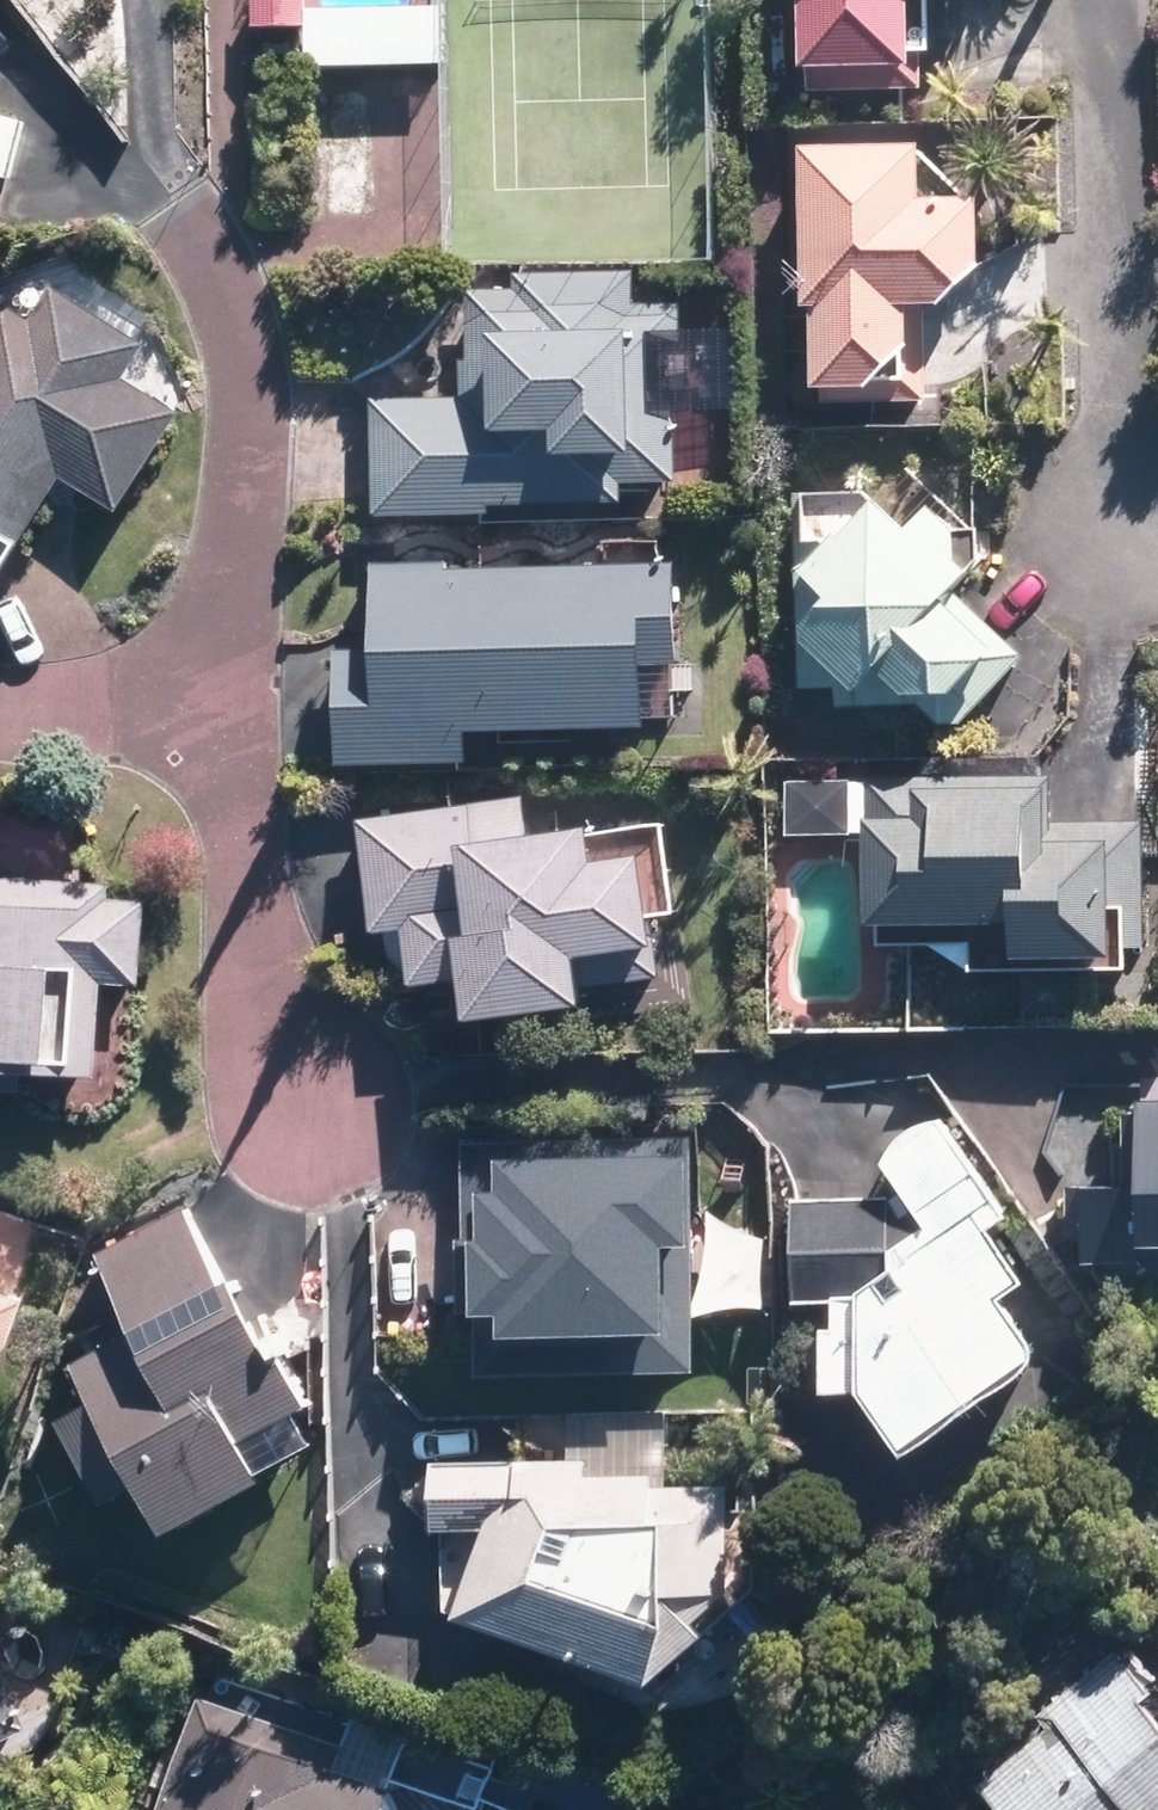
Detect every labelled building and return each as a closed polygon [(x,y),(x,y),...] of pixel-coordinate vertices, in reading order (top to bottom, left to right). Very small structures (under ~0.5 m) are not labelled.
[(261,23),(314,22),(314,4),(314,0),(261,0),(261,23)] [(829,82),(935,78),(932,0),(826,0),(829,82)] [(323,3),(314,4),(314,22),(315,62),(453,60),(452,2),(408,2),(323,3)] [(18,203),(37,136),(0,125),(0,198),(18,203)] [(931,336),(930,298),(966,297),(1008,251),(1006,194),(927,197),(925,143),(826,146),(833,379),(886,377),(931,336)] [(685,292),(480,294),(481,403),(384,404),(386,508),(688,504),(685,292)] [(58,299),(45,321),(29,312),(0,362),(0,581),(70,460),(128,494),(178,409),(121,376),(139,345),(58,299)] [(907,686),(906,667),(954,714),(1026,642),(967,584),(992,558),(909,478),(897,489),(806,493),(814,690),(907,686)] [(670,573),(394,582),(396,648),(363,649),(366,763),(476,759),(474,712),(674,706),(670,573)] [(1052,780),(874,782),(875,900),(983,899),(983,955),(1147,954),(1145,819),(1053,820),(1052,780)] [(527,809),(367,831),(377,905),(423,899),(432,968),(486,961),(491,998),(596,984),(589,937),(667,927),(655,844),(606,850),(603,823),(530,833),(527,809)] [(98,1080),(103,967),(146,968),(150,886),(0,880),(0,1075),(98,1080)] [(1153,1110),(1157,1175),(1086,1179),(1089,1251),(1157,1248),(1157,1109),(1153,1110)] [(1005,1216),(1004,1211),(1022,1197),(959,1112),(907,1150),(941,1196),(795,1200),(801,1293),(855,1289),(857,1319),(827,1321),(831,1383),(884,1380),(927,1432),(1049,1338),(1010,1284),(1036,1264),(1005,1216)] [(695,1153),(494,1153),(494,1351),(695,1351),(695,1153)] [(192,1202),(96,1254),(138,1329),(75,1364),(99,1407),(70,1423),(95,1467),(131,1448),(166,1512),(337,1419),(253,1266),(233,1277),(192,1202)] [(17,1299),(0,1293),(0,1352),(17,1299)] [(748,1578),(743,1444),(456,1455),(459,1515),(507,1513),(508,1524),(479,1604),(670,1670),(701,1580),(748,1578)] [(32,1712),(0,1649),(0,1728),(32,1712)] [(1131,1669),(1008,1779),(1036,1809),(1157,1809),(1157,1698),(1131,1669)] [(215,1699),(180,1809),(391,1809),(401,1778),(341,1759),(347,1741),(215,1699)]
